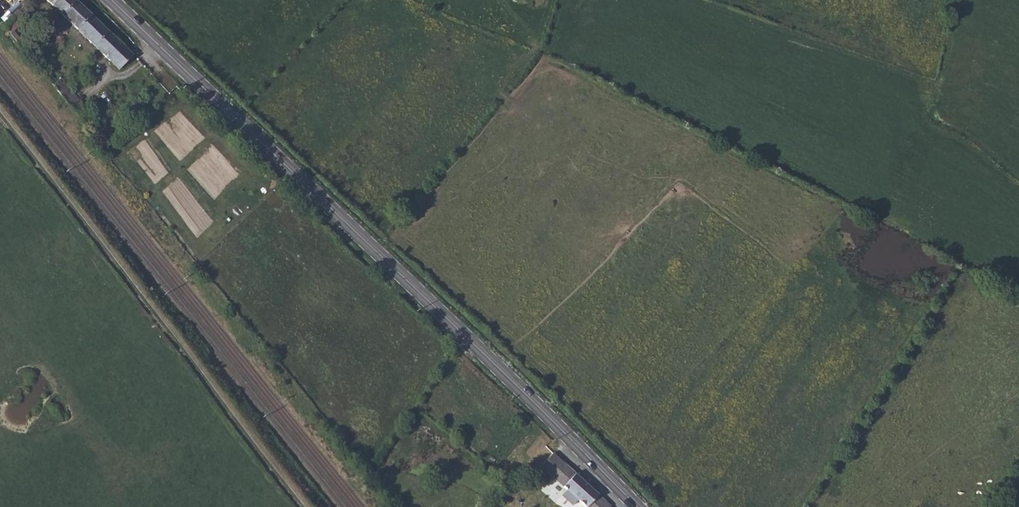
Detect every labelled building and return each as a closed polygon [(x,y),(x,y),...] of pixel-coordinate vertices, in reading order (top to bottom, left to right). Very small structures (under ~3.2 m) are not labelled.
[(76,0),(48,0),(119,69),(133,54),(76,0)] [(14,29),(8,34),(17,45),(22,39),(14,29)] [(67,104),(77,116),(85,107),(76,96),(67,104)] [(535,472),(543,479),(548,474),(586,505),(584,506),(612,506),(603,497),(552,452),(535,472)]
